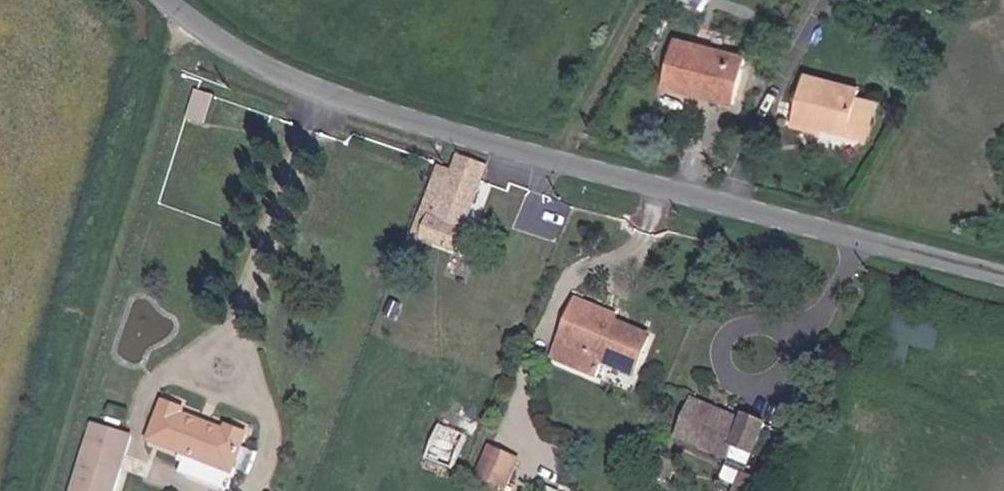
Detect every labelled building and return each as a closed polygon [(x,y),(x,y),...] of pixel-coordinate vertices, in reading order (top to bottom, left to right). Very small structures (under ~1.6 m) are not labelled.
[(714,64),(638,44),(626,90),(700,111),(714,64)] [(826,95),(771,79),(760,120),(816,134),(826,95)] [(843,100),(826,95),(816,134),(833,138),(843,100)] [(186,129),(206,134),(214,105),(194,99),(186,129)] [(479,170),(454,163),(449,180),(434,176),(411,245),(449,257),(479,170)] [(556,354),(596,370),(630,384),(645,346),(610,332),(588,323),(590,318),(573,311),(556,354)] [(884,364),(908,369),(912,344),(937,348),(941,325),(893,315),(884,364)] [(612,327),(590,318),(588,323),(610,332),(612,327)] [(596,370),(556,354),(550,368),(590,385),(596,370)] [(746,405),(693,383),(676,424),(729,446),(734,433),(755,442),(769,408),(748,400),(746,405)] [(185,454),(181,466),(231,484),(250,430),(160,397),(145,439),(185,454)] [(734,433),(729,446),(749,454),(755,442),(734,433)] [(480,451),(468,480),(494,490),(506,461),(480,451)] [(189,481),(158,469),(161,461),(143,454),(128,490),(186,490),(189,481)] [(223,483),(206,476),(202,485),(189,481),(186,490),(220,490),(223,483)]
